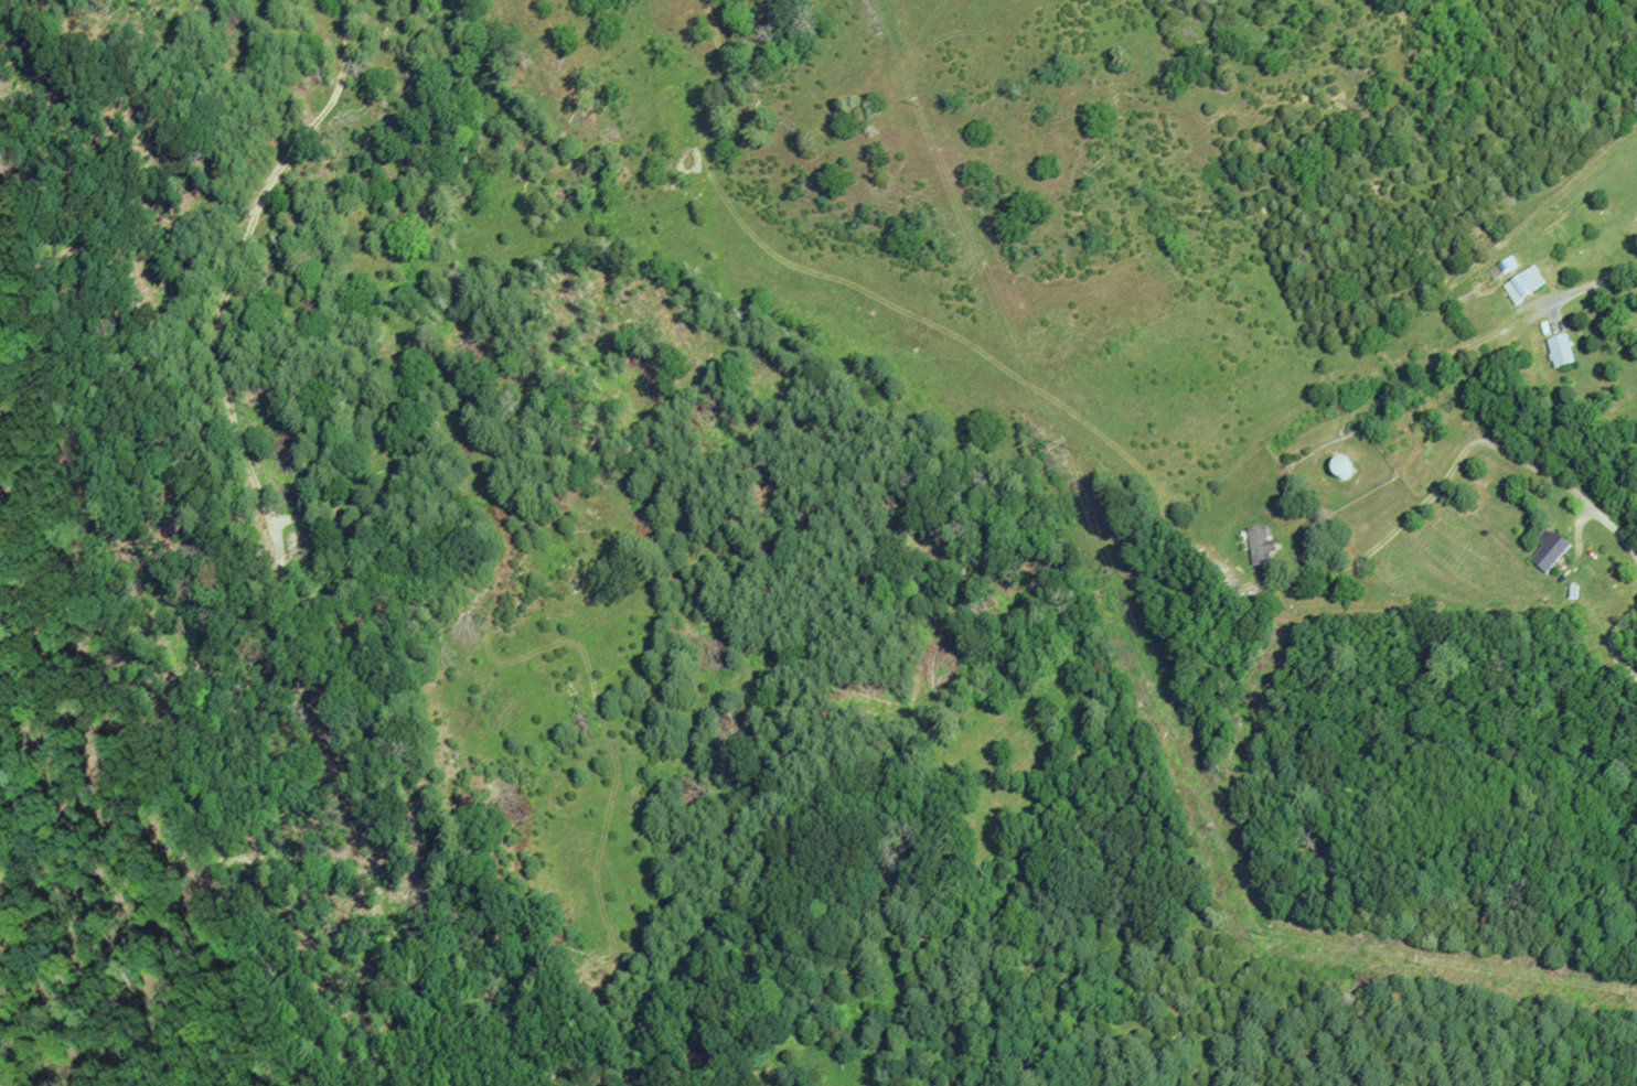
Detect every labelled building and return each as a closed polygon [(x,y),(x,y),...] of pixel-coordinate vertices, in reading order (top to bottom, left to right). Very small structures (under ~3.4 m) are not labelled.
[(1491,272),(1496,281),(1517,268),(1512,259),(1491,272)] [(1547,284),(1517,305),(1502,286),(1532,265),(1547,284)] [(1550,340),(1570,335),(1576,362),(1556,366),(1550,340)] [(1329,468),(1341,484),(1353,476),(1341,459),(1329,468)] [(1270,541),(1274,541),(1275,552),(1271,552),(1272,563),(1252,566),(1249,529),(1269,527),(1270,541)] [(1537,541),(1547,530),(1552,536),(1555,533),(1570,547),(1545,573),(1531,560),(1543,547),(1537,541)] [(1569,584),(1577,584),(1577,599),(1568,599),(1569,584)]
